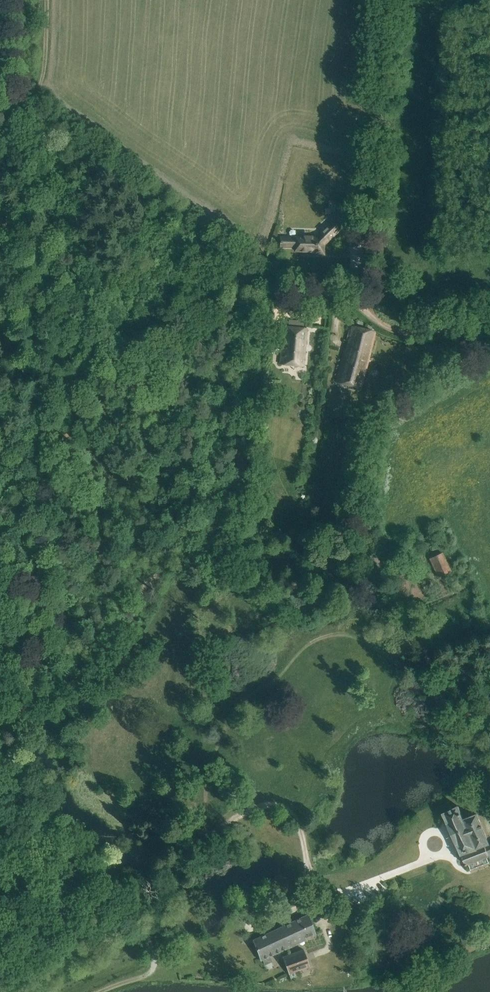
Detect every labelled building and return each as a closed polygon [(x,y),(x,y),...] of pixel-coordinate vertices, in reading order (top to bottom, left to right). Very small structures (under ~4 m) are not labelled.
[(280,237),(280,247),(295,247),(295,250),(310,251),(310,254),(323,254),(323,242),(325,242),(340,228),(333,221),(320,233),(320,238),(312,238),(312,237),(304,237),(304,238),(280,237)] [(307,329),(283,326),(280,364),(303,366),(307,329)] [(376,332),(350,326),(335,382),(361,389),(376,332)] [(268,380),(258,380),(256,398),(266,399),(268,380)] [(442,553),(429,558),(437,574),(449,568),(442,553)] [(443,814),(462,857),(461,859),(463,863),(465,863),(466,865),(469,864),(487,857),(489,856),(489,855),(489,846),(489,845),(477,814),(464,820),(459,806),(443,814)] [(292,943),(315,934),(308,915),(285,926),(292,945),(293,945),(292,943)] [(287,948),(292,945),(285,926),(253,940),(261,960),(287,948)] [(300,976),(297,970),(309,966),(303,950),(282,958),(288,974),(289,973),(291,979),(300,976)]
